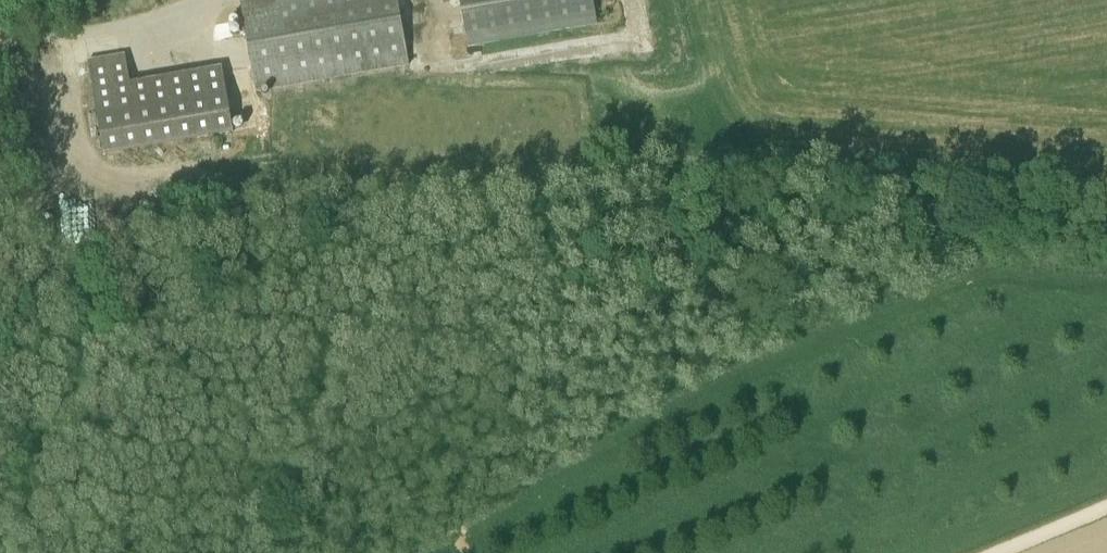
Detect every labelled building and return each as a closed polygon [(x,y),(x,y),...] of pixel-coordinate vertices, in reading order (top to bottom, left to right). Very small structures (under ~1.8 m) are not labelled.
[(242,5),(257,92),(410,65),(399,0),(272,0),(242,5)] [(593,0),(460,0),(469,47),(597,25),(593,0)] [(132,84),(126,55),(89,62),(94,91),(132,84)] [(223,69),(186,75),(197,139),(235,132),(223,69)]
